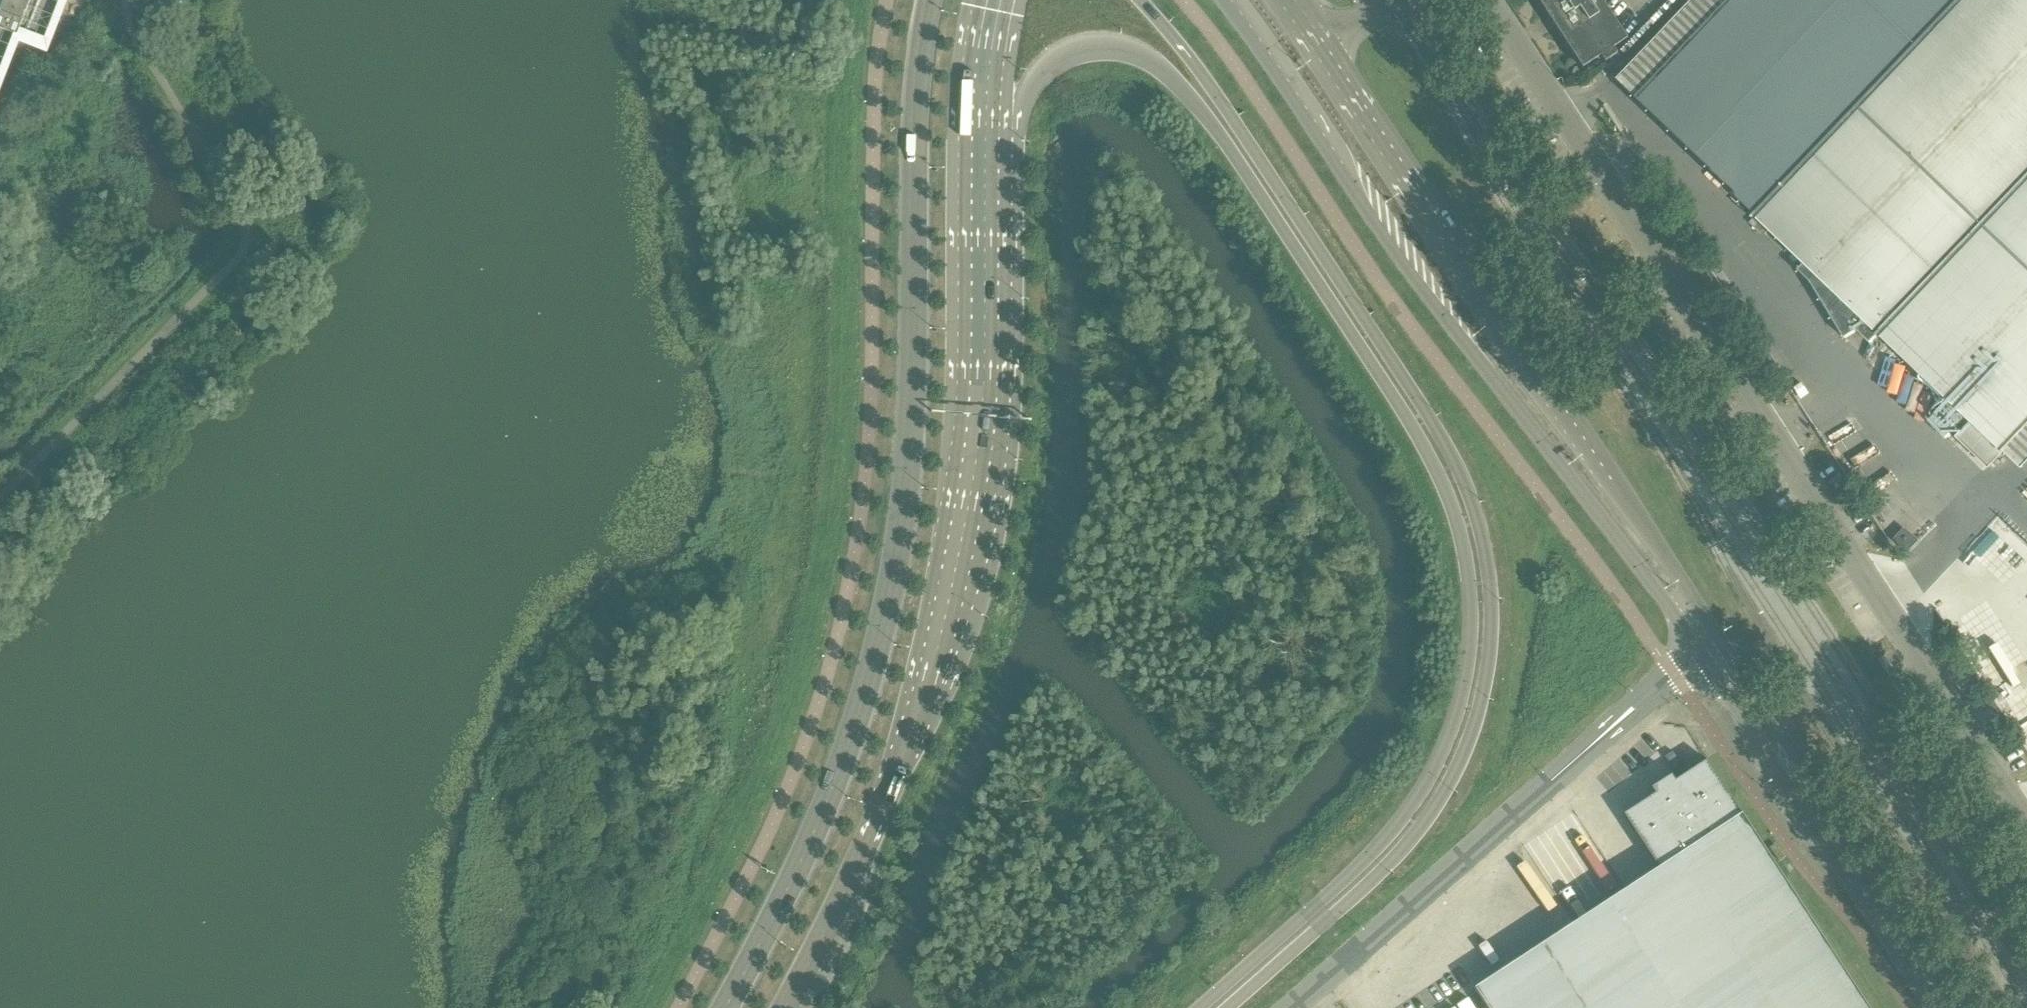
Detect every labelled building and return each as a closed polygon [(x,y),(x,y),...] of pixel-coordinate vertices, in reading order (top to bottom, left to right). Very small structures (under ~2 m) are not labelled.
[(19,38),(23,39),(23,40),(24,41),(46,49),(47,49),(66,0),(0,0),(0,87),(19,38)] [(1610,13),(1602,1),(1603,1),(1602,0),(1539,0),(1546,11),(1545,11),(1558,30),(1583,67),(1601,56),(1605,62),(1610,58),(1617,54),(1613,48),(1627,39),(1610,13)] [(1806,263),(1799,271),(1811,282),(1845,339),(1857,331),(1870,344),(1880,334),(2003,451),(2026,425),(2026,0),(1960,0),(1755,215),(1806,263)] [(1892,539),(1906,552),(1917,541),(1903,527),(1892,539)] [(1486,1007),(1869,1007),(1706,759),(1674,780),(1670,774),(1650,787),(1654,793),(1622,814),(1657,867),(1610,898),(1473,988),(1486,1007)]
